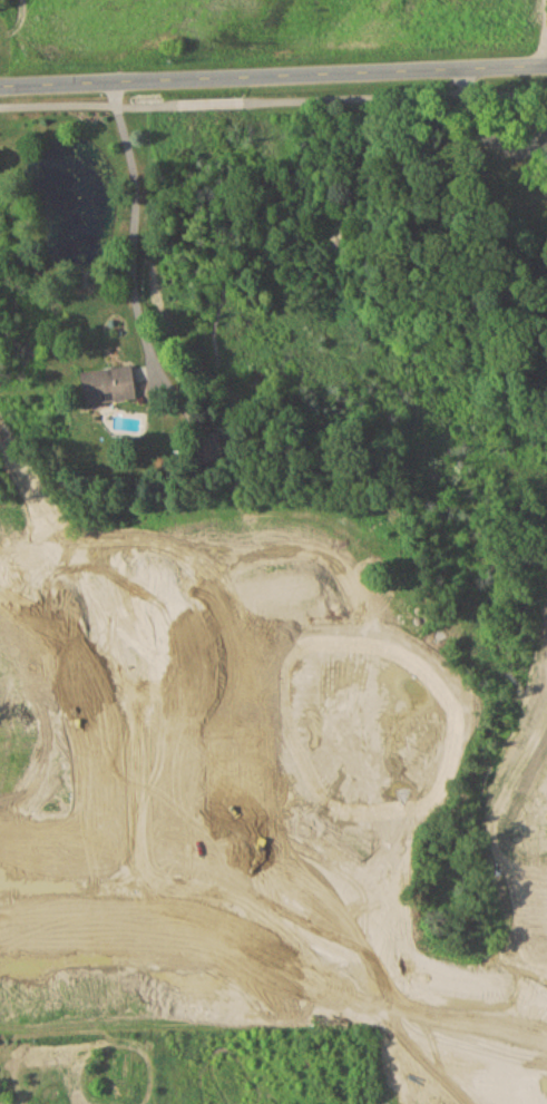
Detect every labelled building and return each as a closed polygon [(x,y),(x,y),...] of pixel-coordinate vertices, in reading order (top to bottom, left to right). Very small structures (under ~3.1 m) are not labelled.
[(139,400),(135,367),(84,373),(88,406),(139,400)]
